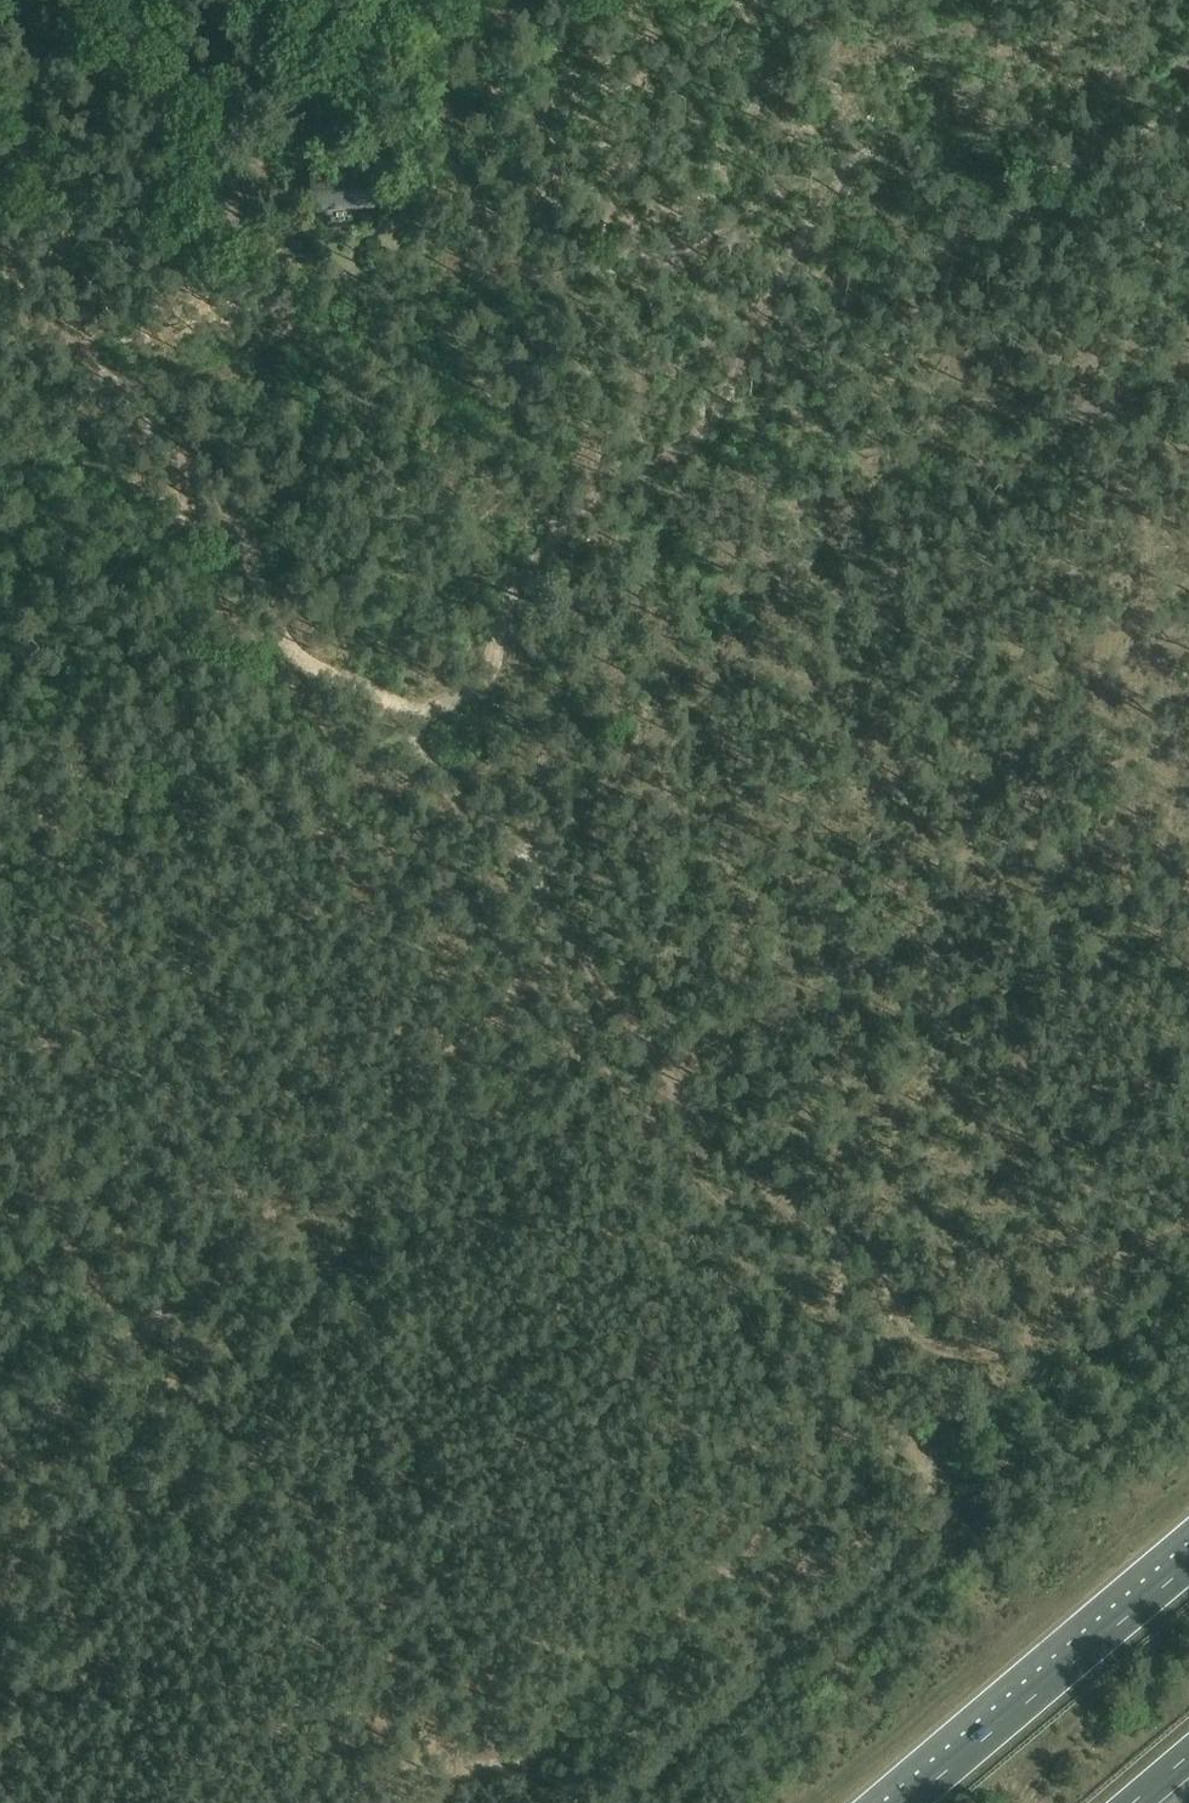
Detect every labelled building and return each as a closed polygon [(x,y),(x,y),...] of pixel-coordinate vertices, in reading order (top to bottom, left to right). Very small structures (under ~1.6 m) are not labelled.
[(375,175),(313,177),(314,210),(375,208),(375,175)]
